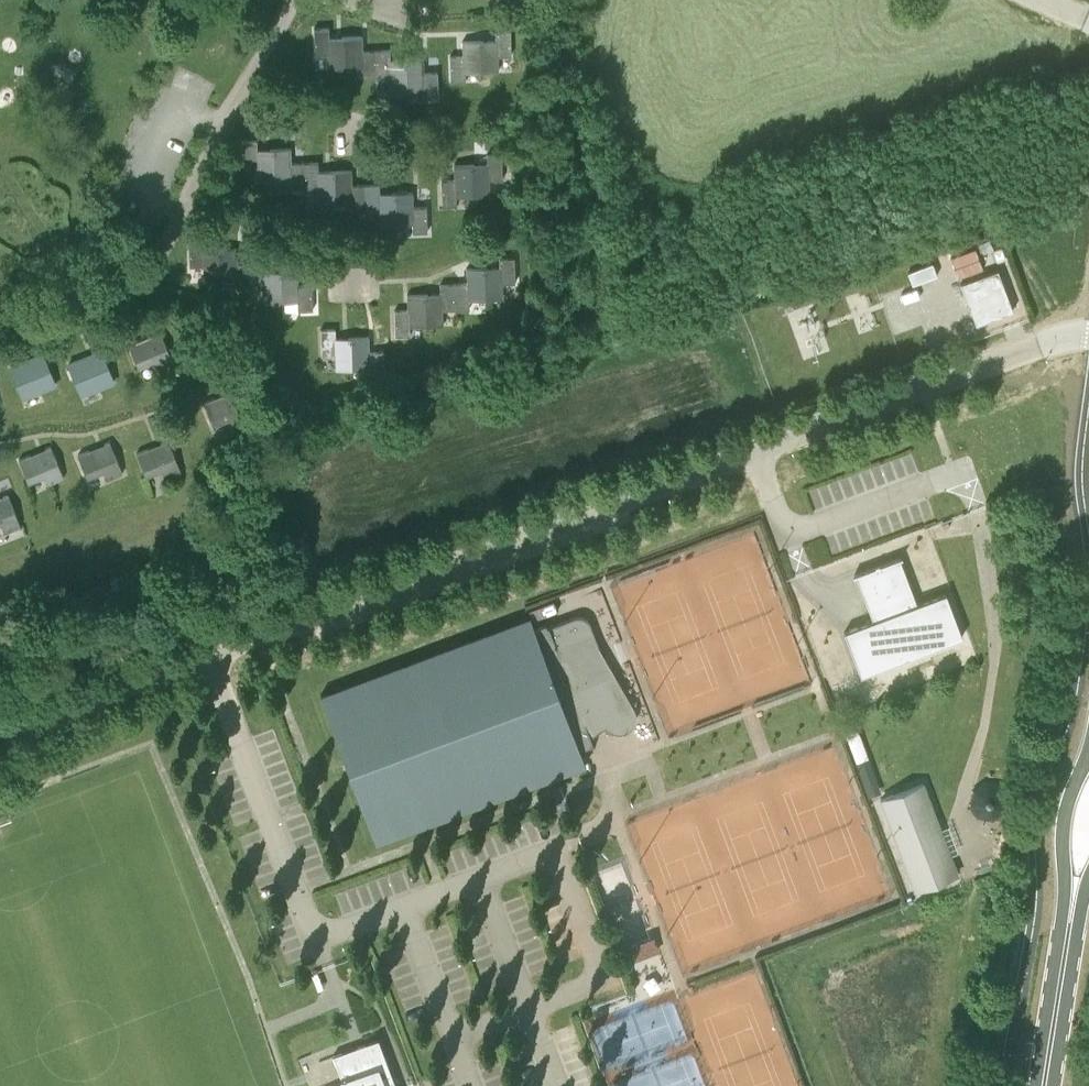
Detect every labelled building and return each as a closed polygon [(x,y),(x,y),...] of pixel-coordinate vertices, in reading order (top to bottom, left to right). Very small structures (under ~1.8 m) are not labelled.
[(347,67),(346,36),(329,37),(329,28),(314,28),(315,54),(328,53),(328,68),(347,67)] [(479,40),(480,71),(499,71),(498,56),(511,55),(510,30),(495,30),(496,40),(479,40)] [(377,76),(376,50),(363,50),(362,36),(346,36),(347,67),(362,67),(362,76),(377,76)] [(465,72),(480,71),(479,40),(462,41),(463,56),(450,56),(451,82),(466,81),(465,72)] [(408,89),(407,58),(390,59),(390,50),(376,50),(377,76),(389,75),(390,90),(408,89)] [(438,98),(437,72),(424,72),(424,58),(407,58),(408,89),(423,89),(423,98),(438,98)] [(275,180),(274,148),(257,149),(257,140),(242,140),(243,166),(256,165),(257,180),(275,180)] [(305,188),(304,162),(291,163),(290,148),(274,148),(275,180),(290,179),(290,188),(305,188)] [(471,164),(473,195),(490,195),(489,180),(503,179),(502,154),(487,154),(487,163),(471,164)] [(336,201),(335,170),(318,171),(318,162),(304,162),(305,188),(317,187),(318,202),(336,201)] [(457,196),(473,195),(471,164),(454,165),(454,179),(441,180),(442,206),(457,205),(457,196)] [(367,210),(366,184),(352,185),(352,170),(335,170),(336,201),(351,201),(351,210),(367,210)] [(396,223),(395,192),(380,193),(379,184),(366,184),(367,210),(379,209),(379,224),(396,223)] [(428,231),(427,206),(413,206),(413,192),(395,192),(396,223),(412,223),(413,232),(428,231)] [(222,280),(220,248),(204,249),(203,240),(188,240),(190,266),(203,265),(203,280),(222,280)] [(252,288),(251,262),(238,263),(237,248),(220,248),(222,280),(236,279),(237,288),(252,288)] [(483,267),(484,299),(503,298),(502,283),(515,282),(514,257),(499,258),(500,267),(483,267)] [(282,302),(281,270),(265,271),(265,262),(251,262),(252,288),(264,287),(264,302),(282,302)] [(469,299),(484,299),(483,267),(466,268),(467,283),(454,284),(455,309),(470,308),(469,299)] [(313,310),(312,284),(299,285),(298,270),(281,270),(282,302),(298,301),(298,310),(313,310)] [(976,324),(1013,309),(998,270),(961,284),(976,324)] [(442,309),(455,309),(454,284),(440,284),(440,293),(424,294),(426,325),(443,324),(442,309)] [(410,326),(426,325),(424,294),(407,294),(407,309),(394,310),(395,335),(410,335),(410,326)] [(352,368),(351,337),(336,338),(335,328),(320,329),(321,354),(334,354),(335,369),(352,368)] [(160,331),(129,344),(139,368),(154,361),(158,369),(174,363),(160,331)] [(383,376),(383,351),(369,351),(369,336),(351,337),(352,368),(368,368),(368,377),(383,376)] [(100,350),(69,363),(78,387),(94,380),(97,388),(114,382),(100,350)] [(42,353),(10,366),(20,390),(36,383),(39,391),(55,385),(42,353)] [(235,389),(203,402),(213,426),(229,419),(232,427),(248,421),(235,389)] [(168,439),(136,452),(146,476),(162,470),(165,478),(181,471),(168,439)] [(109,441),(78,454),(87,478),(103,472),(106,480),(123,473),(109,441)] [(50,446),(19,459),(28,483),(44,476),(47,484),(64,478),(50,446)] [(0,497),(0,525),(1,524),(4,532),(20,526),(8,494),(0,497)] [(861,675),(963,636),(946,592),(917,603),(900,558),(901,558),(900,556),(855,574),(855,575),(856,575),(873,620),(844,631),(861,675)] [(581,616),(574,616),(549,626),(547,618),(545,619),(547,624),(535,628),(530,616),(321,694),(376,842),(556,775),(586,764),(580,749),(592,744),(594,749),(596,748),(591,736),(620,715),(602,667),(599,646),(591,625),(587,619),(581,616)] [(975,788),(972,803),(980,816),(997,818),(1011,809),(1013,795),(1005,780),(988,780),(975,788)] [(881,797),(915,890),(959,874),(944,835),(924,781),(881,797)] [(378,1038),(333,1055),(344,1085),(396,1085),(378,1038)]
